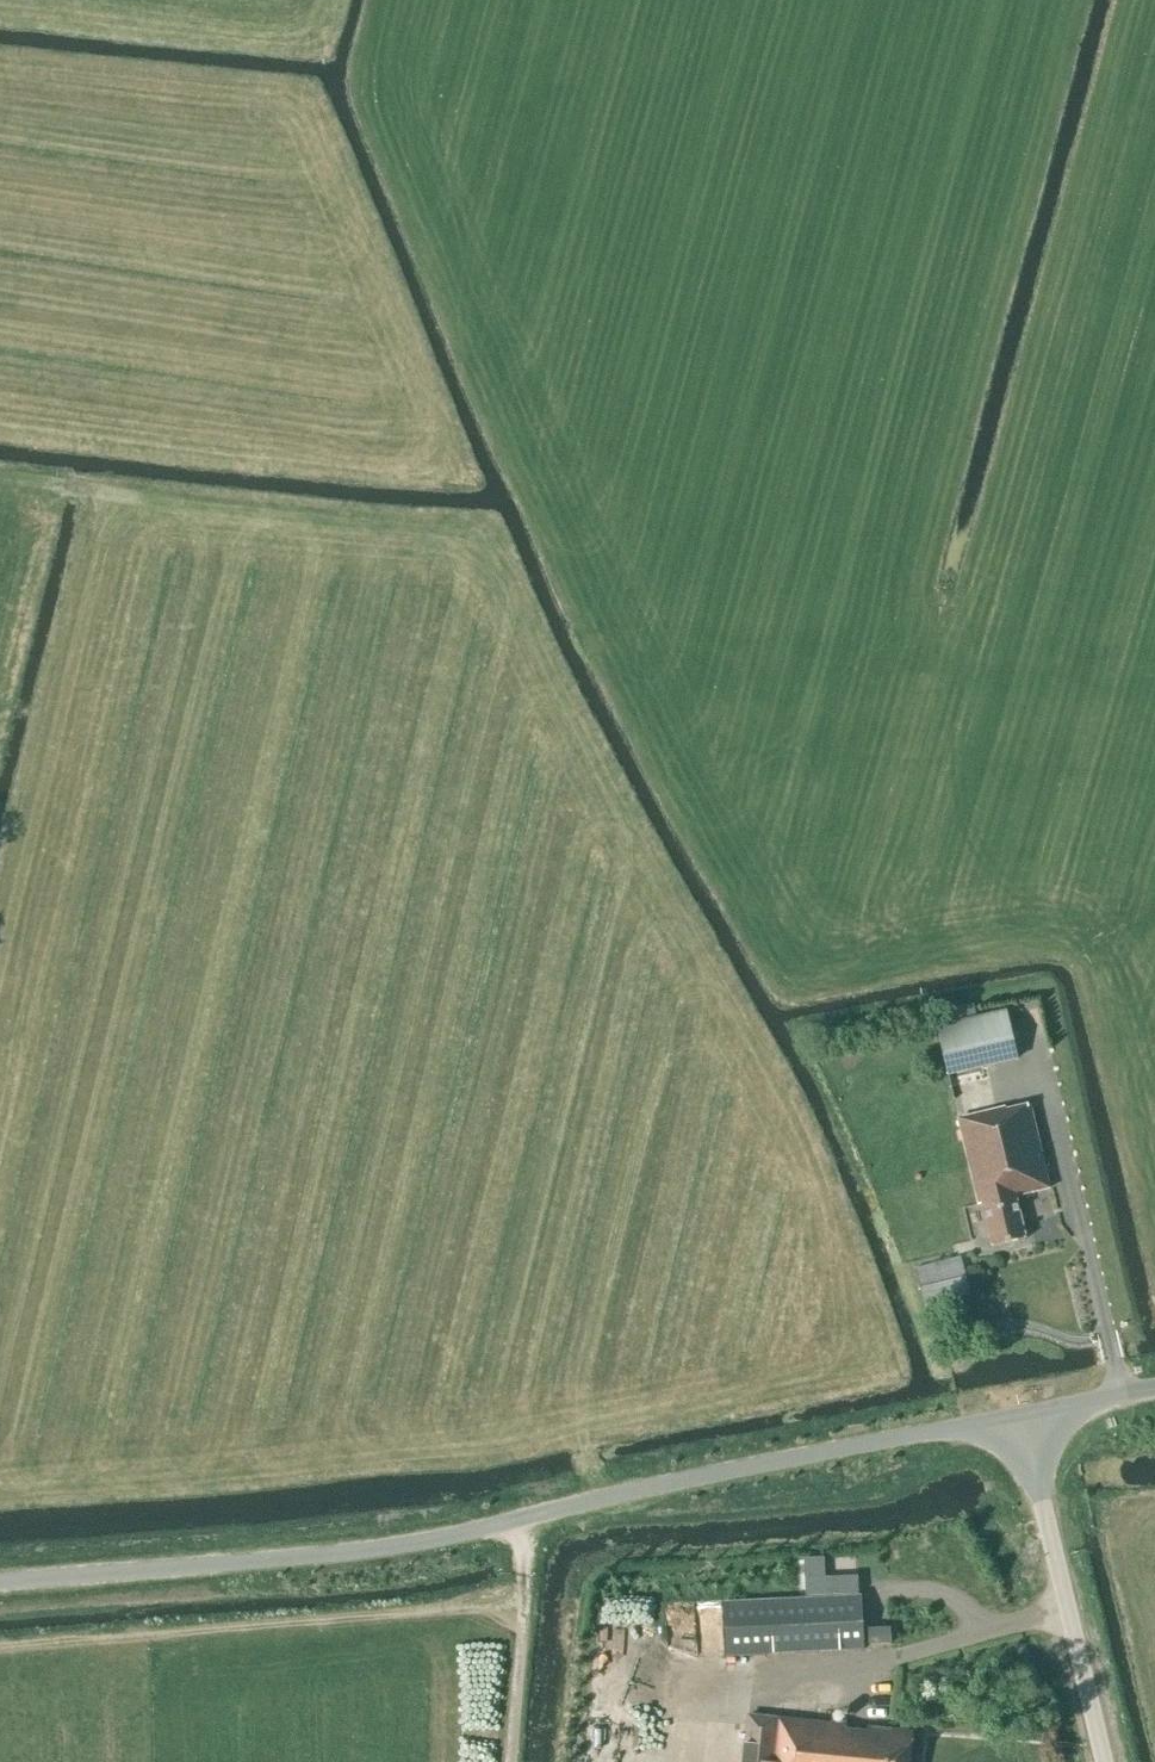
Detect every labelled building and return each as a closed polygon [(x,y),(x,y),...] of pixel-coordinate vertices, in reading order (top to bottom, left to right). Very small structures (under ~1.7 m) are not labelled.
[(974,1004),(938,1013),(942,1029),(978,1020),(974,1004)] [(936,1030),(947,1075),(992,1064),(981,1019),(978,1020),(942,1029),(936,1030)] [(1016,1197),(1050,1189),(1031,1106),(1007,1111),(1006,1108),(959,1119),(979,1205),(983,1204),(993,1247),(1026,1239),(1016,1197)] [(964,1259),(916,1270),(924,1305),(971,1295),(964,1259)] [(806,1578),(807,1597),(828,1596),(827,1577),(806,1578)] [(728,1657),(863,1651),(861,1598),(726,1604),(728,1657)] [(870,1646),(891,1645),(891,1630),(870,1631),(870,1646)] [(847,1731),(848,1726),(749,1716),(745,1761),(910,1761),(913,1733),(868,1728),(868,1733),(847,1731)]
